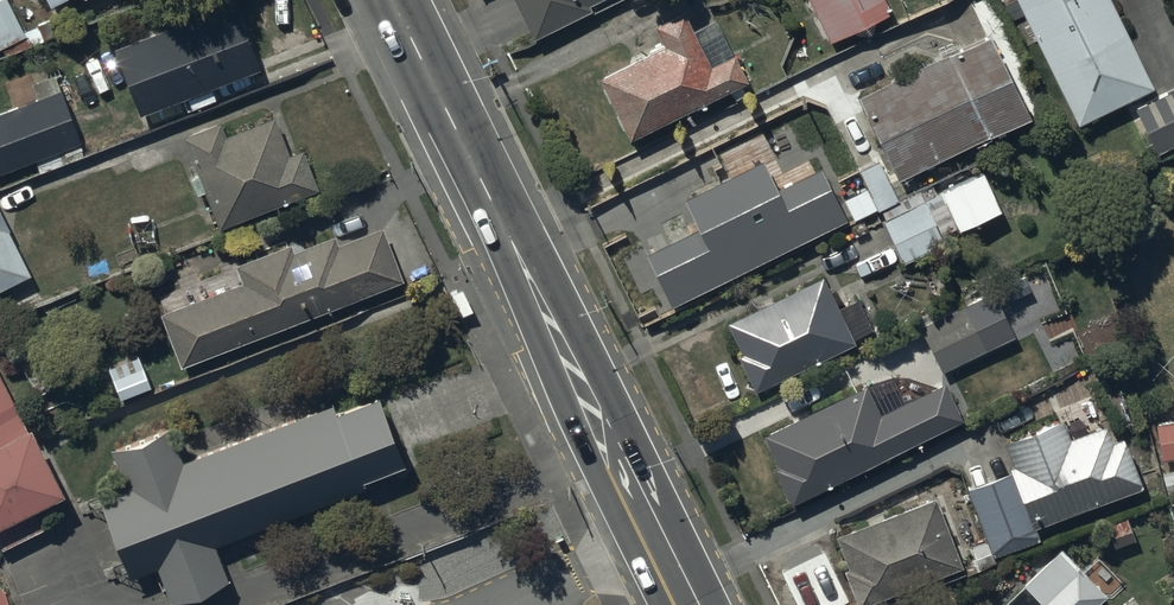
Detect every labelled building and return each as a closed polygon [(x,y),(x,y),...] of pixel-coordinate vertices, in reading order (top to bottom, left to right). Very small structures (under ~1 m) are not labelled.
[(27,36),(8,0),(0,0),(0,50),(27,36)] [(49,8),(65,0),(45,0),(49,8)] [(533,41),(590,13),(587,7),(601,0),(513,0),(533,41)] [(828,44),(890,14),(884,0),(807,0),(828,44)] [(1076,126),(1151,89),(1107,0),(1014,0),(1076,126)] [(235,4),(114,50),(140,117),(260,71),(235,4)] [(630,62),(596,79),(627,142),(693,109),(695,112),(704,107),(703,105),(728,93),(732,103),(745,97),(740,87),(747,84),(732,55),(731,56),(713,20),(709,22),(706,17),(695,23),(698,29),(692,32),(682,12),(651,27),(660,46),(644,54),(643,52),(628,59),(630,62)] [(986,36),(856,98),(896,182),(1031,117),(1023,100),(1019,102),(986,36)] [(759,46),(736,57),(749,81),(771,70),(759,46)] [(0,113),(0,175),(35,162),(40,174),(85,157),(53,74),(30,83),(36,99),(0,113)] [(1133,108),(1142,130),(1135,133),(1142,148),(1151,145),(1155,154),(1173,146),(1173,90),(1133,108)] [(221,123),(183,137),(198,176),(190,179),(196,196),(204,193),(219,230),(318,192),(303,150),(289,155),(275,118),(225,136),(221,123)] [(699,217),(689,221),(716,280),(840,218),(814,165),(806,169),(798,152),(758,171),(765,185),(739,198),(734,186),(694,205),(699,217)] [(877,160),(855,170),(875,212),(897,201),(877,160)] [(669,169),(622,192),(648,245),(678,230),(669,211),(685,202),(669,169)] [(938,194),(881,222),(902,265),(945,245),(941,237),(955,230),(938,194)] [(7,289),(17,310),(42,299),(0,210),(0,292),(7,289)] [(164,312),(159,314),(180,369),(404,284),(383,228),(339,245),(335,236),(294,251),(291,244),(240,263),(237,256),(217,264),(220,273),(200,281),(206,296),(185,304),(180,292),(159,300),(164,312)] [(738,354),(734,355),(753,393),(853,344),(851,340),(871,330),(856,299),(835,309),(820,278),(724,323),(738,354)] [(990,294),(919,329),(939,368),(1009,333),(990,294)] [(2,547),(44,525),(34,505),(58,493),(0,380),(0,543),(2,547)] [(866,386),(762,434),(780,473),(776,475),(789,504),(967,422),(948,381),(879,413),(866,386)] [(116,481),(95,489),(126,579),(152,570),(162,600),(229,577),(217,541),(402,478),(374,395),(179,460),(169,429),(105,450),(116,481)] [(1033,529),(1138,487),(1119,440),(1110,444),(1103,427),(1071,439),(1063,420),(1002,444),(1011,466),(1006,468),(1008,474),(966,491),(993,558),(1037,541),(1033,529)] [(1156,426),(1161,459),(1173,458),(1173,424),(1156,426)] [(1162,479),(1169,496),(1165,497),(1168,507),(1173,505),(1173,474),(1162,479)] [(833,536),(860,604),(865,604),(960,568),(934,499),(833,536)] [(1103,595),(1055,549),(1002,604),(1094,604),(1103,595)]
